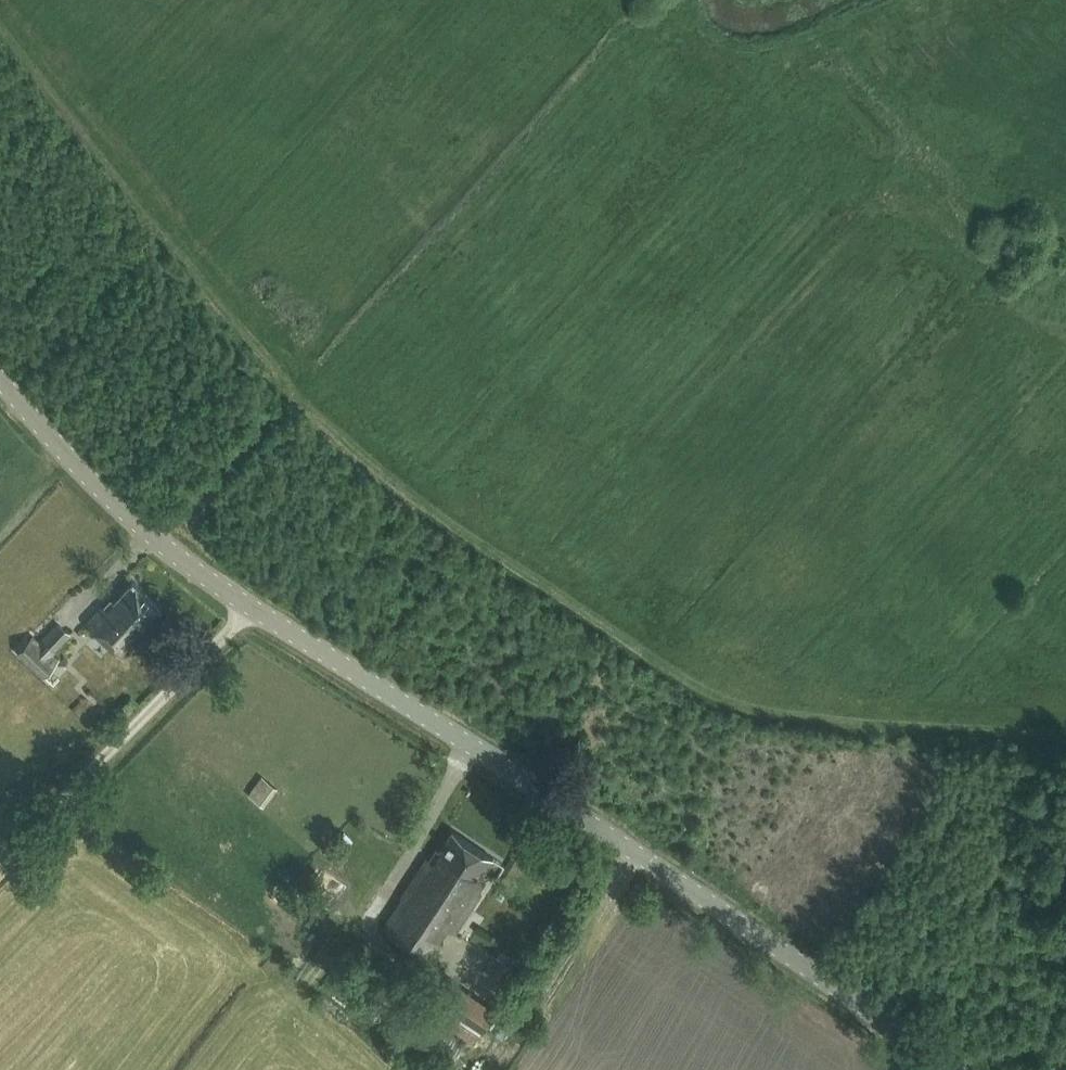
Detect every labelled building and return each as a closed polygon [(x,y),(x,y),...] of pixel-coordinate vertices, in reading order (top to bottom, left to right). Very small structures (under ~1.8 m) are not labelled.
[(102,606),(86,624),(122,658),(145,634),(140,630),(160,608),(132,582),(106,610),(102,606)] [(58,660),(53,655),(70,635),(56,622),(38,641),(32,636),(16,654),(42,678),(58,660)] [(407,763),(414,752),(401,743),(394,753),(407,763)] [(249,794),(262,806),(277,789),(262,778),(249,794)] [(493,858),(473,845),(453,832),(432,863),(427,859),(401,898),(403,899),(384,926),(432,958),(442,942),(438,939),(445,927),(453,933),(480,893),(477,891),(487,876),(483,873),(493,858)] [(474,1039),(496,1004),(461,981),(438,1015),(474,1039)]
